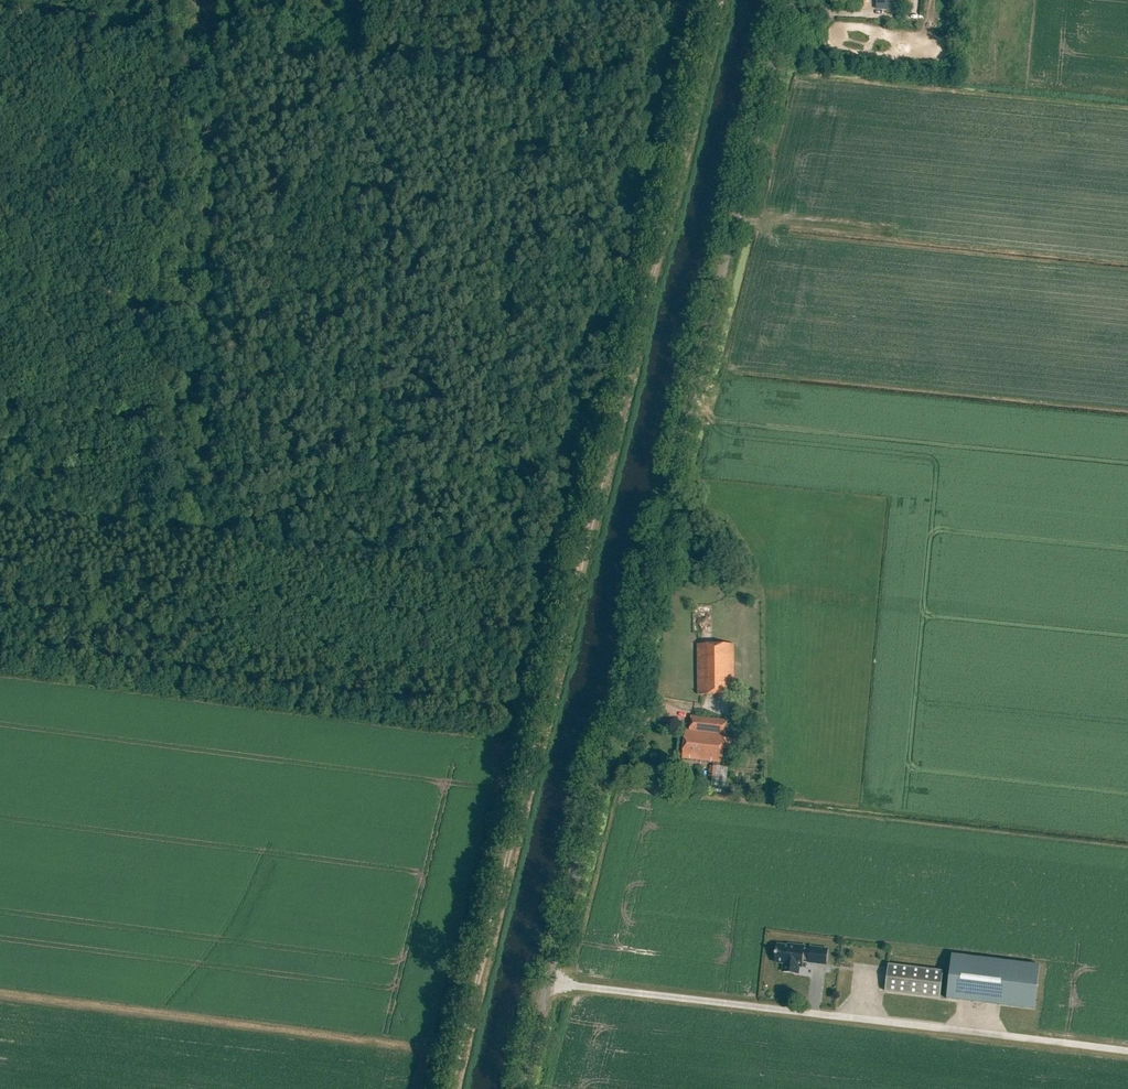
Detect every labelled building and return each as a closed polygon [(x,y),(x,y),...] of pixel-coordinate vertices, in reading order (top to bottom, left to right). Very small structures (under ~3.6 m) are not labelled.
[(698,694),(734,694),(734,643),(698,644),(698,694)] [(686,729),(682,757),(722,762),(727,720),(691,715),(689,730),(686,729)] [(724,747),(732,749),(734,738),(727,736),(724,747)] [(716,776),(717,766),(709,766),(708,776),(716,776)] [(788,946),(777,945),(775,962),(784,964),(783,972),(793,973),(794,966),(802,967),(803,960),(808,961),(808,962),(826,964),(828,949),(810,947),(810,949),(804,948),(805,947),(788,945),(788,946)] [(952,954),(946,999),(1035,1010),(1040,965),(952,954)] [(888,965),(885,991),(940,998),(943,971),(888,965)]
